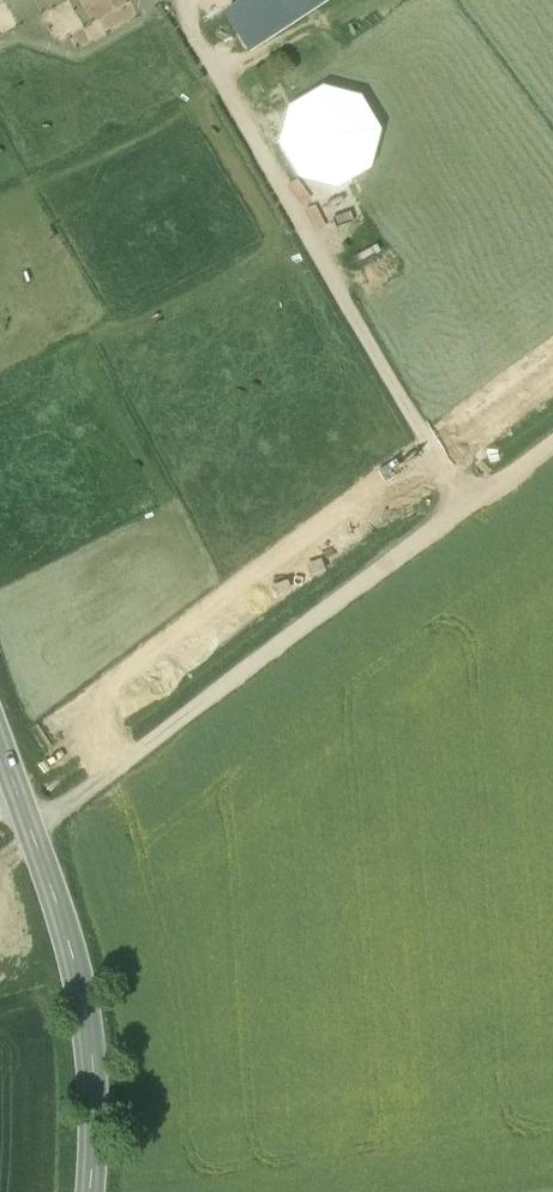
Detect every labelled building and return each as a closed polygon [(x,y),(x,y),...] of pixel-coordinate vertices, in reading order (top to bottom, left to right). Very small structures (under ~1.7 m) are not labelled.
[(223,33),(234,49),(301,0),(267,0),(223,33)]
